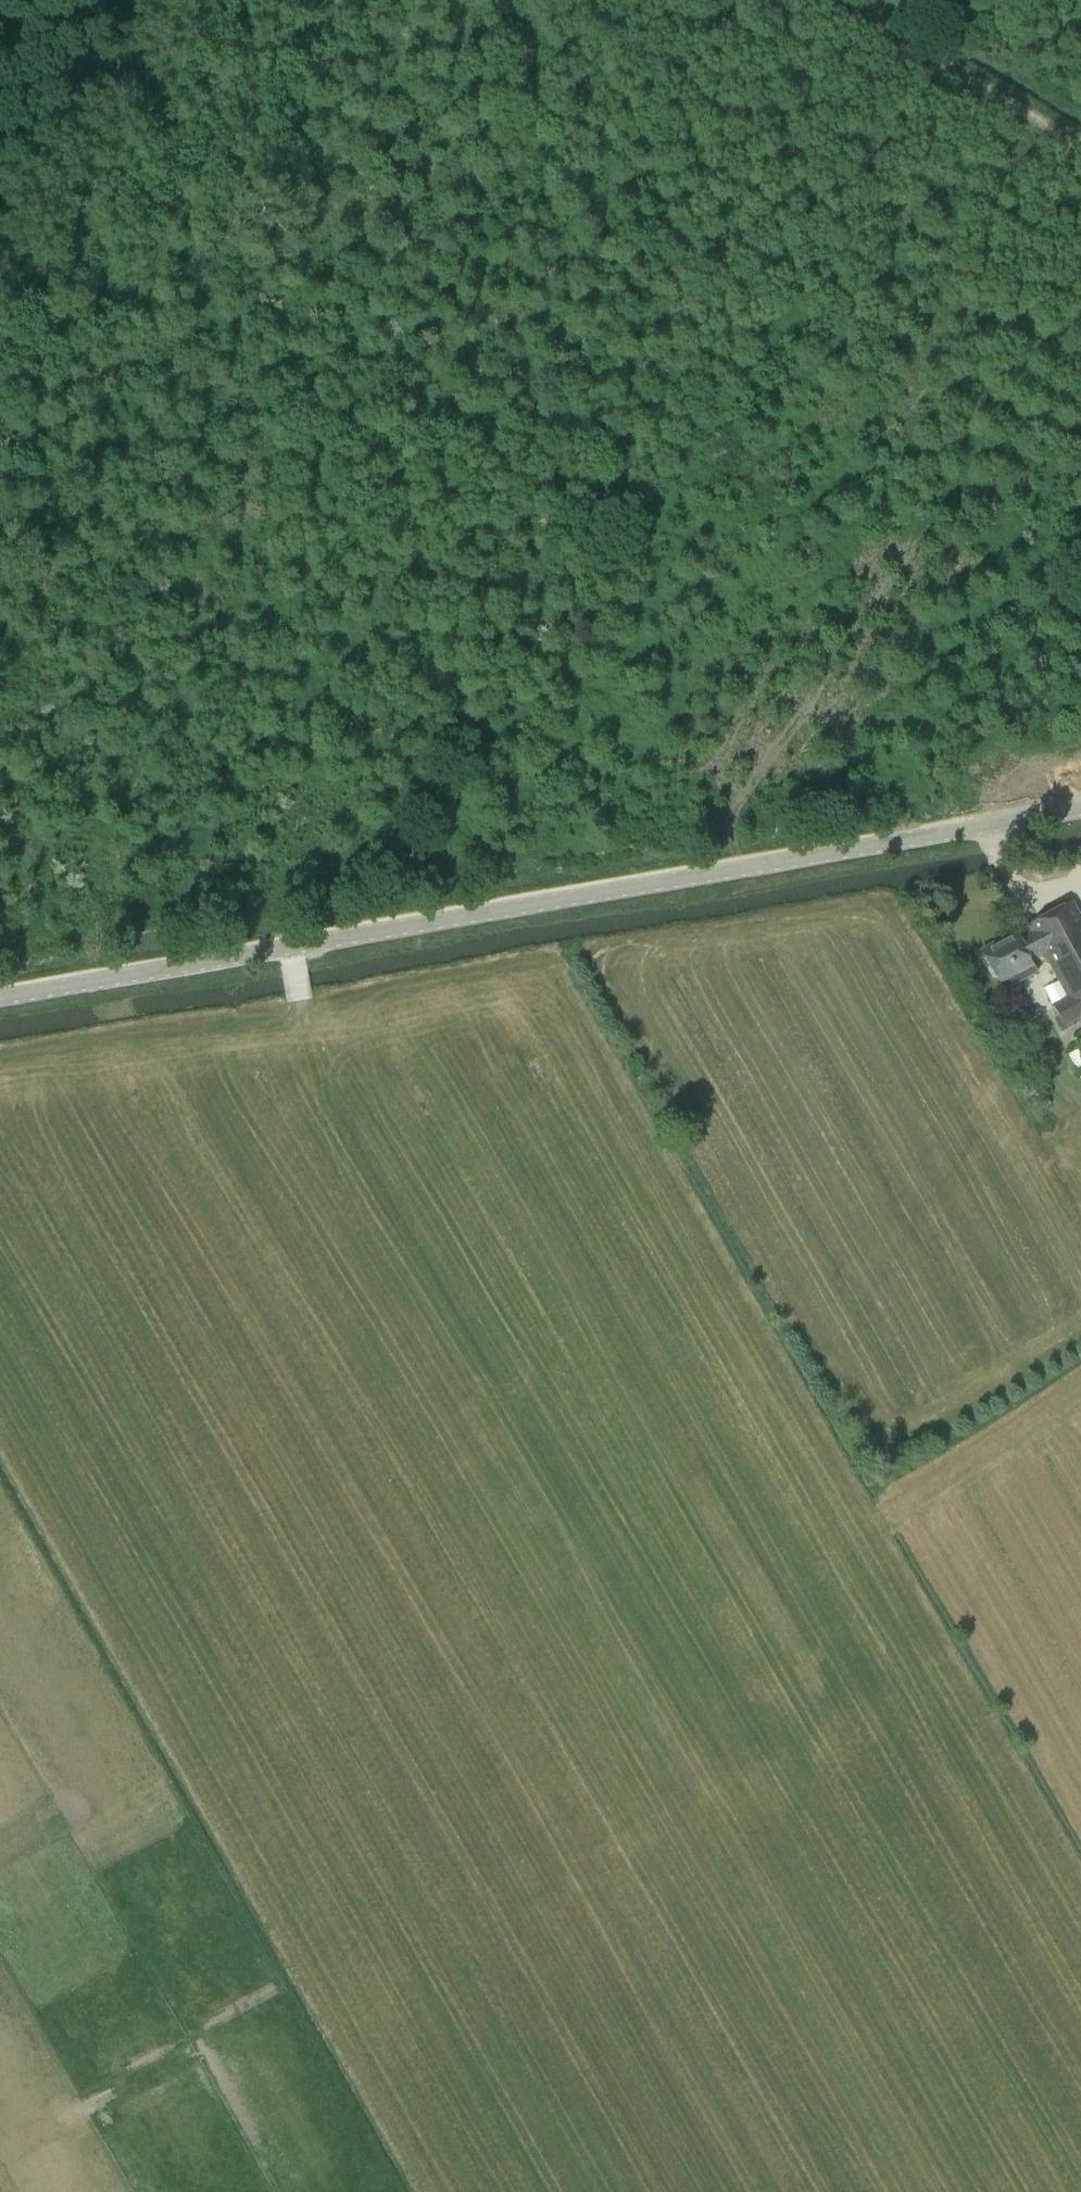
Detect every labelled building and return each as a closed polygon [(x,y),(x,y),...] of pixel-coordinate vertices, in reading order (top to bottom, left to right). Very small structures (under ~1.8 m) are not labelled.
[(1080,1018),(1080,918),(1072,902),(1029,925),(1032,931),(1017,938),(1015,934),(982,951),(1002,985),(1016,978),(1019,983),(1038,972),(1032,962),(1044,955),(1065,997),(1052,1005),(1065,1027),(1080,1018)]
